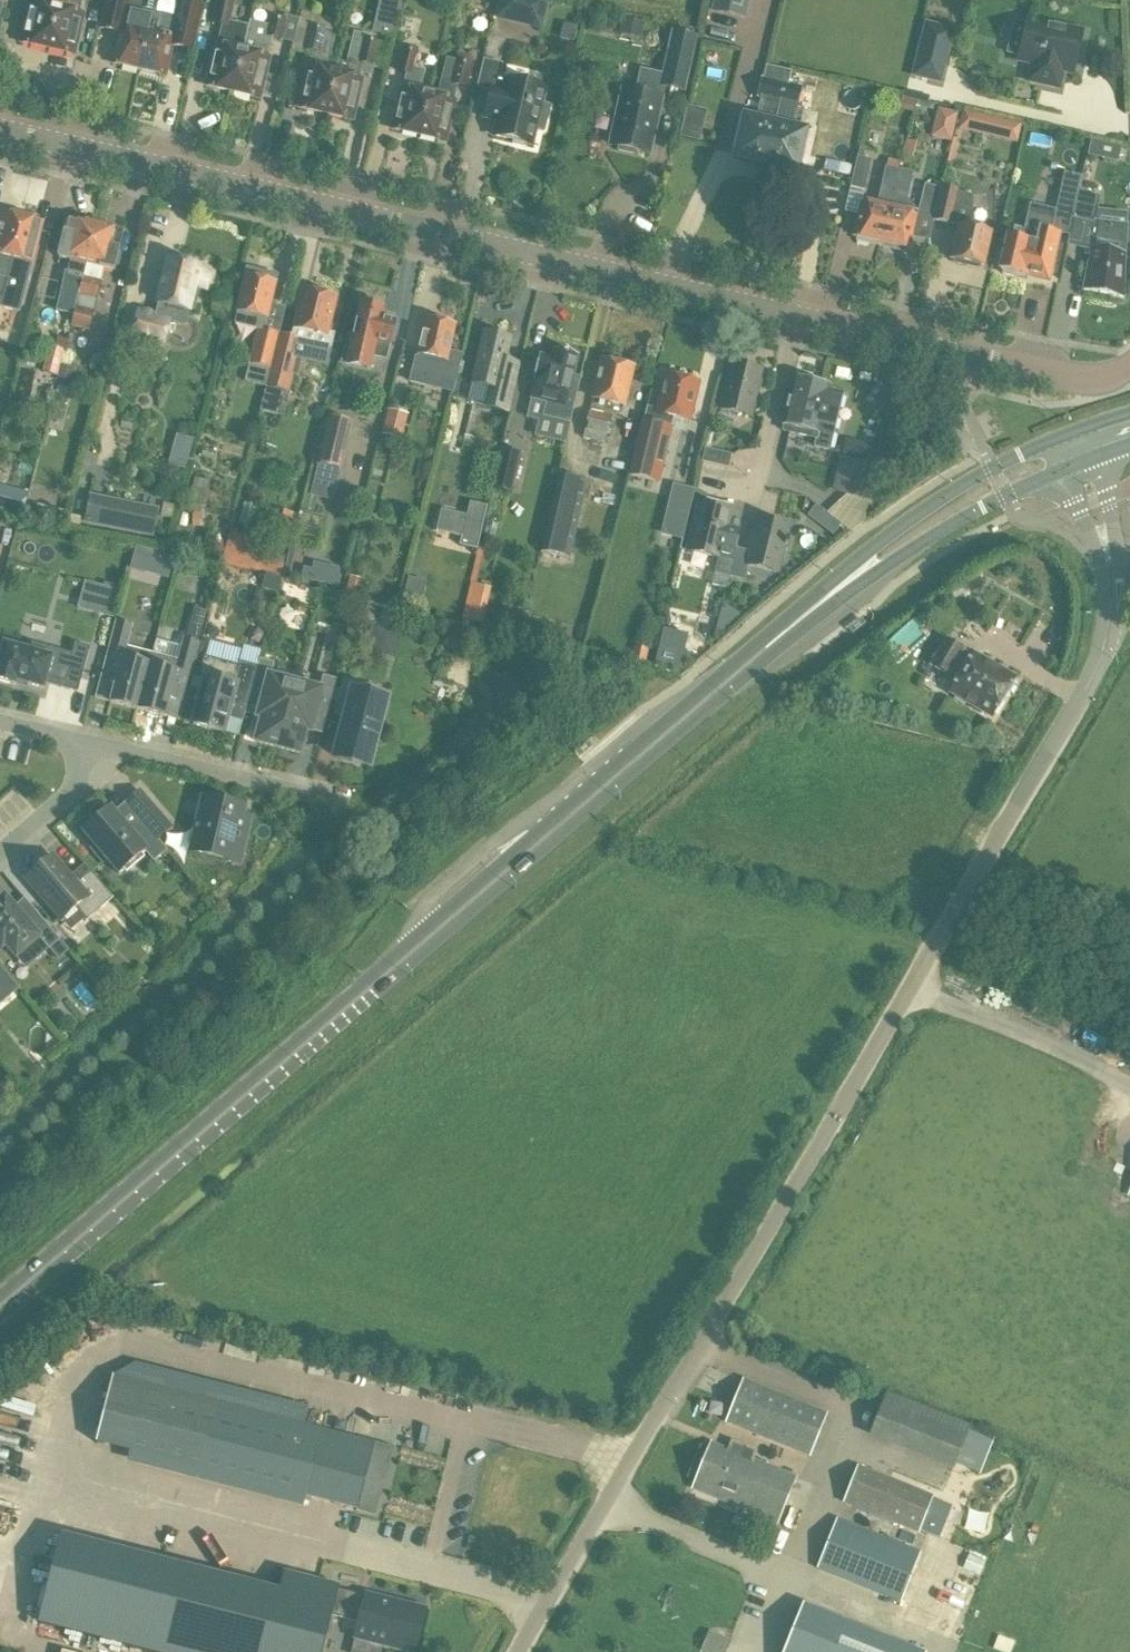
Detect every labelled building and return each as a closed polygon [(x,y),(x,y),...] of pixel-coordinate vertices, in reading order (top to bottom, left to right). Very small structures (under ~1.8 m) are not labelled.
[(50,46),(61,0),(33,0),(24,40),(50,46)] [(50,46),(73,51),(85,0),(61,0),(50,46)] [(101,26),(123,31),(116,61),(139,67),(148,30),(155,0),(107,0),(101,26)] [(139,67),(164,72),(171,43),(192,48),(196,32),(204,1),(199,0),(155,0),(148,30),(139,67)] [(210,84),(235,89),(244,50),(243,50),(249,25),(240,23),(231,20),(236,0),(219,0),(213,22),(224,25),(210,84)] [(401,0),(383,0),(375,32),(393,36),(401,0)] [(543,30),(550,0),(500,0),(495,19),(543,30)] [(747,0),(715,0),(712,12),(743,19),(747,0)] [(294,43),(299,19),(287,16),(286,20),(270,16),(268,25),(250,20),(249,25),(243,50),(244,50),(235,89),(257,95),(266,56),(269,56),(273,38),(294,43)] [(294,43),(306,46),(305,49),(315,51),(303,105),(327,111),(336,71),(327,69),(337,32),(326,29),(326,26),(299,19),(294,43)] [(1049,25),(1029,20),(1020,59),(1033,62),(1028,81),(1059,88),(1063,69),(1072,71),(1074,64),(1070,63),(1071,54),(1076,55),(1081,32),(1064,29),(1065,26),(1049,23),(1049,25)] [(941,82),(954,30),(925,23),(913,75),(941,82)] [(336,71),(327,111),(350,116),(359,77),(362,78),(363,74),(373,76),(375,68),(387,71),(393,45),(371,40),(373,36),(354,32),(348,58),(347,63),(339,61),(336,71)] [(667,76),(649,72),(645,71),(640,93),(626,89),(613,144),(622,146),(621,150),(637,154),(638,150),(652,153),(666,92),(664,92),(666,84),(687,88),(699,38),(677,33),(667,76)] [(391,126),(419,132),(428,93),(420,91),(425,70),(416,67),(419,51),(403,47),(398,70),(408,73),(405,87),(400,86),(391,126)] [(466,87),(472,64),(473,64),(473,59),(470,55),(463,53),(458,56),(457,60),(446,58),(437,95),(428,93),(419,132),(448,139),(457,99),(453,98),(456,85),(466,87)] [(766,64),(759,98),(761,98),(780,103),(785,83),(788,84),(791,70),(766,64)] [(487,115),(500,118),(496,135),(515,139),(514,142),(528,146),(528,143),(533,144),(537,127),(545,129),(551,105),(543,103),(547,87),(510,78),(507,89),(494,86),(487,115)] [(785,84),(780,101),(796,105),(800,88),(785,84)] [(744,113),(734,158),(763,164),(765,165),(776,121),(780,103),(761,98),(757,116),(755,116),(744,113)] [(939,107),(936,118),(956,122),(959,111),(939,107)] [(796,172),(806,128),(776,121),(765,165),(796,172)] [(865,188),(871,159),(857,155),(850,186),(863,189),(865,188)] [(877,204),(862,201),(855,235),(882,241),(900,170),(898,170),(900,161),(889,159),(887,167),(886,167),(883,182),(882,182),(877,204)] [(900,170),(882,241),(909,247),(916,213),(914,213),(915,208),(906,199),(912,173),(900,170)] [(1099,198),(1097,197),(1099,184),(1080,181),(1078,192),(1077,193),(1075,202),(1077,202),(1069,236),(1067,243),(1092,249),(1084,289),(1122,296),(1123,258),(1125,227),(1107,225),(1093,223),(1099,198)] [(941,188),(925,184),(919,210),(934,214),(935,214),(941,188)] [(935,214),(934,214),(933,220),(951,224),(959,225),(951,259),(982,266),(990,231),(976,228),(971,195),(941,188),(935,214)] [(1000,270),(1003,271),(1002,274),(1015,277),(1015,274),(1027,276),(1028,275),(1042,279),(1048,275),(1057,239),(1055,239),(1056,233),(1069,236),(1077,202),(1075,202),(1058,198),(1056,210),(1029,204),(1024,228),(1014,226),(1012,236),(1009,235),(1000,270)] [(2,299),(23,214),(9,210),(8,214),(2,213),(0,220),(0,298),(2,299)] [(19,311),(20,307),(32,262),(33,262),(43,223),(37,221),(38,217),(23,214),(2,299),(0,298),(0,306),(19,311)] [(61,291),(57,310),(73,314),(78,294),(95,224),(76,219),(76,220),(68,218),(58,258),(73,261),(70,272),(65,271),(61,290),(61,291)] [(95,224),(78,294),(97,299),(101,280),(104,268),(114,270),(123,231),(114,229),(114,228),(95,224)] [(262,239),(252,236),(249,250),(258,253),(262,239)] [(186,308),(191,310),(196,287),(202,288),(206,272),(195,269),(196,266),(168,259),(158,302),(163,303),(160,316),(139,310),(131,343),(164,351),(171,314),(184,317),(186,308)] [(247,268),(233,324),(257,329),(248,363),(254,365),(272,369),(281,334),(279,333),(264,330),(271,303),(278,276),(247,268)] [(272,369),(268,387),(289,393),(298,359),(305,361),(310,341),(333,347),(336,333),(327,331),(335,298),(304,290),(295,327),(293,337),(281,334),(272,369)] [(348,334),(345,348),(350,349),(347,363),(369,368),(372,354),(382,357),(387,354),(389,346),(394,320),(381,317),(383,308),(378,307),(379,304),(377,301),(370,299),(367,301),(366,304),(361,303),(353,335),(348,334)] [(74,314),(71,326),(90,331),(94,311),(76,307),(74,314)] [(426,319),(411,382),(427,386),(427,383),(454,389),(462,354),(451,352),(457,326),(426,319)] [(507,361),(512,339),(484,332),(484,330),(483,330),(470,384),(471,384),(472,383),(490,387),(486,406),(508,411),(508,413),(509,413),(521,362),(520,362),(519,364),(507,361)] [(64,348),(49,345),(43,371),(57,375),(60,364),(64,348)] [(539,355),(533,378),(536,379),(531,400),(546,404),(542,419),(570,425),(580,381),(572,379),(578,354),(554,349),(552,358),(539,355)] [(624,407),(633,368),(628,366),(626,363),(621,362),(618,364),(601,360),(592,400),(624,407)] [(751,416),(762,371),(754,369),(752,364),(747,362),(742,362),(737,365),(730,363),(719,409),(751,416)] [(72,380),(75,367),(60,364),(57,375),(58,375),(58,377),(72,380)] [(634,463),(632,474),(659,480),(662,469),(666,452),(666,453),(672,429),(669,428),(671,417),(689,421),(698,383),(693,382),(692,379),(685,378),(683,380),(665,376),(657,413),(646,410),(634,463)] [(783,430),(816,438),(819,439),(821,429),(816,428),(818,418),(812,416),(820,385),(811,383),(808,377),(802,376),(797,379),(792,378),(781,425),(784,425),(783,430)] [(67,395),(70,387),(59,384),(56,392),(67,395)] [(829,387),(820,385),(812,416),(818,418),(816,428),(821,429),(819,439),(816,438),(814,447),(830,451),(834,432),(832,432),(841,394),(828,391),(829,387)] [(402,439),(408,413),(387,408),(381,434),(402,439)] [(605,443),(612,416),(589,411),(582,438),(605,443)] [(330,419),(320,462),(340,467),(351,424),(330,419)] [(860,442),(856,457),(875,462),(878,446),(860,442)] [(701,462),(702,462),(728,468),(731,455),(705,448),(701,462)] [(512,494),(521,453),(503,449),(494,490),(512,494)] [(867,499),(876,464),(855,460),(847,495),(867,499)] [(588,481),(560,474),(541,551),(570,558),(588,481)] [(189,504),(202,507),(205,497),(204,497),(208,480),(195,477),(191,494),(192,494),(189,504)] [(333,500),(336,483),(316,478),(312,495),(333,500)] [(694,489),(674,484),(668,509),(689,514),(694,489)] [(8,510),(23,513),(26,504),(26,502),(29,492),(14,488),(8,510)] [(157,510),(89,496),(84,522),(152,536),(157,510)] [(67,511),(37,504),(26,502),(23,513),(63,523),(67,511)] [(477,550),(479,543),(488,507),(471,503),(468,516),(463,538),(461,546),(477,550)] [(698,504),(687,550),(718,558),(715,572),(729,575),(735,548),(740,531),(727,528),(730,512),(698,504)] [(819,524),(828,513),(816,504),(807,515),(819,524)] [(270,538),(288,542),(292,543),(295,535),(290,534),(292,527),(290,527),(294,513),(278,510),(275,523),(274,523),(270,538)] [(201,527),(201,514),(193,514),(192,527),(201,527)] [(778,572),(789,526),(756,518),(748,551),(735,548),(729,575),(743,579),(746,565),(778,572)] [(251,572),(258,537),(230,531),(222,565),(251,572)] [(147,572),(152,552),(137,548),(131,568),(147,572)] [(287,566),(264,561),(262,572),(285,577),(287,566)] [(281,578),(266,574),(262,587),(277,592),(281,578)] [(351,576),(347,589),(361,593),(365,580),(351,576)] [(426,582),(408,577),(403,598),(421,603),(426,582)] [(967,586),(972,594),(984,586),(979,578),(967,586)] [(103,585),(95,613),(113,618),(121,590),(103,585)] [(397,613),(367,605),(360,631),(390,639),(397,613)] [(207,611),(195,607),(190,623),(203,627),(207,611)] [(510,618),(499,616),(496,627),(507,629),(510,618)] [(110,702),(138,710),(153,654),(126,647),(132,625),(117,621),(104,670),(118,674),(110,702)] [(584,641),(588,628),(579,625),(575,638),(584,641)] [(178,661),(153,654),(138,710),(165,717),(172,688),(186,692),(199,643),(184,639),(178,661)] [(990,716),(1013,677),(975,655),(973,658),(963,652),(964,651),(946,640),(931,664),(959,681),(952,693),(990,716)] [(15,684),(16,680),(43,688),(46,677),(67,682),(70,670),(83,673),(90,647),(76,643),(73,654),(33,643),(30,652),(4,645),(1,657),(0,657),(0,680),(15,684)] [(648,648),(636,645),(633,658),(644,661),(648,648)] [(659,649),(655,663),(681,669),(685,655),(659,649)] [(203,676),(206,677),(193,724),(223,732),(227,718),(243,722),(257,667),(240,662),(239,667),(205,658),(200,676),(203,676)] [(257,742),(278,747),(295,683),(271,677),(274,663),(260,659),(250,696),(263,699),(259,717),(263,718),(257,742)] [(185,703),(198,707),(206,677),(203,676),(200,676),(200,677),(193,676),(188,697),(187,696),(185,703)] [(338,679),(323,676),(319,690),(295,683),(278,747),(300,753),(306,730),(310,731),(314,715),(327,719),(338,679)] [(335,714),(346,717),(336,757),(352,761),(356,745),(372,749),(385,700),(376,698),(378,688),(379,689),(379,687),(343,678),(333,714),(335,715),(335,714)] [(140,790),(126,802),(139,817),(158,839),(172,827),(140,790)] [(190,852),(240,864),(251,817),(244,815),(246,807),(203,797),(190,852)] [(167,850),(158,839),(139,817),(127,827),(111,808),(100,816),(95,816),(87,822),(87,828),(83,831),(95,844),(91,848),(103,863),(108,859),(119,873),(145,851),(154,861),(167,850)] [(49,856),(36,866),(38,869),(27,879),(71,931),(85,919),(86,921),(113,897),(91,871),(78,883),(54,856),(51,858),(49,856)] [(3,948),(6,945),(17,957),(40,937),(50,949),(61,940),(33,906),(22,916),(6,897),(0,902),(0,944),(3,948)] [(61,940),(50,949),(58,960),(70,950),(61,940)] [(19,988),(0,966),(0,995),(5,1000),(19,988)] [(151,1383),(113,1374),(96,1443),(132,1452),(151,1383)] [(727,1422),(810,1456),(825,1419),(827,1414),(744,1380),(727,1422)] [(321,1428),(151,1383),(132,1452),(303,1496),(321,1428)] [(884,1397),(869,1436),(896,1447),(912,1408),(914,1404),(885,1393),(884,1397)] [(337,1421),(335,1429),(343,1431),(345,1423),(337,1421)] [(321,1428),(303,1496),(356,1509),(363,1482),(370,1455),(373,1442),(321,1428)] [(691,1488),(778,1524),(797,1477),(753,1459),(757,1451),(731,1440),(728,1449),(710,1441),(691,1488)] [(844,1503),(919,1533),(920,1529),(929,1533),(932,1525),(943,1530),(954,1504),(859,1466),(844,1503)] [(838,1519),(818,1568),(853,1582),(894,1599),(901,1602),(920,1552),(838,1519)] [(213,1573),(60,1536),(38,1624),(153,1651),(193,1651),(213,1573)] [(193,1651),(301,1651),(302,1649),(313,1651),(322,1651),(331,1614),(337,1590),(338,1585),(284,1572),(279,1590),(213,1573),(193,1651)] [(331,1614),(358,1621),(354,1638),(411,1651),(414,1651),(425,1609),(365,1594),(365,1596),(365,1597),(337,1590),(331,1614)] [(803,1605),(784,1651),(921,1651),(803,1605)] [(705,1651),(725,1651),(730,1639),(709,1630),(701,1650),(705,1651)]
